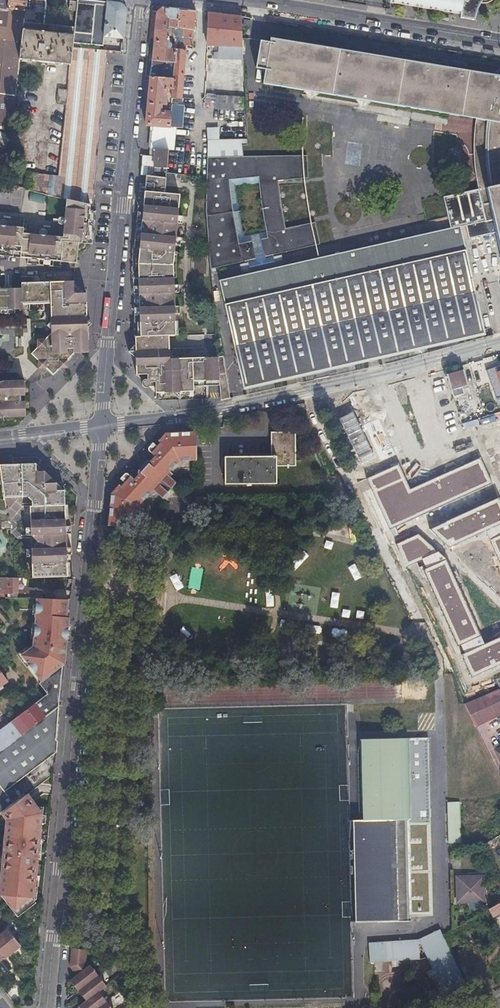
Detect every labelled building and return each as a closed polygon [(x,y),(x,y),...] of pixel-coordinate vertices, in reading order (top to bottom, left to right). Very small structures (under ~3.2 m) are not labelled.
[(6,9),(25,11),(26,0),(7,0),(6,9)] [(25,11),(19,60),(70,66),(71,49),(72,44),(73,28),(42,25),(44,4),(41,0),(26,0),(25,11)] [(95,1),(89,0),(76,0),(76,2),(75,12),(73,28),(72,44),(103,47),(103,41),(112,42),(112,39),(123,40),(125,13),(125,10),(125,9),(124,7),(122,5),(120,4),(95,1)] [(483,0),(390,0),(390,3),(461,14),(475,16),(477,10),(479,5),(483,0)] [(168,27),(176,28),(178,8),(161,6),(155,11),(151,60),(174,63),(175,49),(170,49),(171,48),(171,46),(170,44),(170,43),(169,43),(168,42),(166,42),(168,27)] [(195,10),(178,8),(176,28),(183,28),(182,35),(193,37),(193,33),(195,10)] [(13,117),(19,60),(25,11),(6,9),(0,9),(0,116),(13,117)] [(207,46),(211,46),(217,46),(217,50),(217,52),(214,52),(214,58),(217,58),(242,60),(240,16),(208,12),(207,46)] [(183,44),(192,45),(193,37),(182,35),(183,28),(176,28),(175,44),(183,44)] [(262,83),(471,117),(470,123),(469,130),(469,135),(469,141),(469,147),(471,161),(473,177),(473,182),(475,190),(440,196),(447,227),(457,224),(462,223),(465,236),(495,229),(499,252),(499,76),(270,38),(269,42),(260,41),(256,67),(264,69),(262,83)] [(107,210),(122,52),(71,49),(70,66),(67,91),(66,107),(58,177),(28,173),(26,188),(26,191),(66,200),(90,205),(95,207),(107,210)] [(185,50),(175,49),(174,63),(173,80),(171,95),(171,98),(182,99),(185,50)] [(242,60),(217,58),(215,95),(217,95),(230,96),(244,97),(242,60)] [(174,63),(151,60),(149,77),(173,80),(174,63)] [(166,94),(171,95),(173,80),(149,77),(149,80),(145,126),(151,127),(150,132),(168,134),(170,113),(164,112),(166,94)] [(67,91),(62,90),(57,90),(56,105),(66,107),(67,91)] [(244,97),(230,96),(217,95),(216,109),(245,111),(244,97)] [(170,106),(170,113),(168,134),(150,132),(148,149),(154,149),(167,150),(172,151),(174,127),(181,128),(182,108),(170,106)] [(242,156),(242,150),(242,144),(204,145),(204,158),(242,156)] [(165,168),(167,150),(154,149),(153,158),(142,157),(140,176),(145,176),(152,177),(152,167),(165,168)] [(243,388),(484,333),(457,224),(447,227),(277,265),(274,252),(321,242),(316,220),(282,227),(275,177),(305,176),(304,153),(242,156),(204,158),(203,223),(207,268),(247,259),(250,272),(218,279),(243,388)] [(7,162),(8,155),(0,154),(0,169),(7,170),(7,162)] [(133,308),(134,324),(134,344),(128,352),(135,359),(135,376),(144,376),(144,379),(142,380),(141,381),(140,382),(139,384),(139,385),(140,387),(140,388),(142,390),(144,390),(146,390),(147,390),(149,389),(149,388),(150,386),(150,385),(155,385),(156,393),(191,393),(191,388),(191,383),(205,383),(204,360),(168,361),(167,338),(173,338),(173,317),(173,310),(173,296),(173,289),(173,267),(174,246),(175,239),(176,225),(177,217),(179,195),(163,194),(164,183),(145,181),(144,186),(144,190),(139,189),(136,221),(141,221),(146,229),(139,235),(135,234),(131,270),(132,295),(138,294),(144,302),(139,308),(133,308)] [(22,191),(3,190),(3,204),(21,205),(22,191)] [(50,256),(77,259),(78,252),(85,252),(86,246),(90,205),(66,200),(62,238),(30,235),(28,254),(50,256)] [(90,205),(86,246),(91,246),(95,207),(90,205)] [(0,252),(12,253),(21,253),(22,234),(23,229),(0,227),(0,252)] [(28,254),(30,235),(22,234),(21,253),(20,260),(27,260),(28,254)] [(79,256),(85,252),(78,252),(77,261),(79,262),(79,256)] [(50,262),(50,256),(28,254),(27,260),(50,262)] [(77,259),(50,256),(50,262),(53,262),(61,263),(78,265),(79,262),(77,261),(77,259)] [(61,268),(61,263),(53,262),(50,262),(27,260),(27,266),(61,268)] [(62,368),(63,368),(67,369),(67,360),(71,356),(88,355),(86,296),(73,284),(51,284),(20,286),(21,291),(21,308),(29,308),(30,315),(44,315),(44,307),(50,307),(51,343),(38,343),(41,346),(31,357),(53,378),(62,368)] [(0,313),(7,313),(14,313),(21,312),(21,308),(21,291),(0,292),(0,313)] [(24,318),(4,318),(4,327),(24,326),(24,318)] [(204,360),(205,383),(206,388),(219,387),(217,360),(204,360)] [(458,396),(457,393),(456,389),(467,386),(462,371),(447,376),(454,397),(458,396)] [(22,415),(22,409),(25,409),(25,398),(21,398),(21,397),(20,395),(25,394),(24,379),(0,380),(0,416),(22,415)] [(480,419),(478,415),(477,411),(464,415),(461,405),(457,407),(462,425),(480,419)] [(157,443),(156,445),(154,446),(150,443),(146,448),(146,453),(143,456),(146,462),(139,469),(132,468),(128,474),(124,473),(120,477),(124,481),(121,485),(118,482),(111,489),(107,525),(148,524),(147,504),(157,494),(160,497),(175,481),(171,478),(179,468),(186,468),(186,461),(185,431),(161,433),(155,441),(157,443)] [(185,431),(186,461),(194,460),(193,431),(185,431)] [(301,432),(279,432),(278,459),(235,459),(234,480),(287,482),(287,470),(300,470),(301,432)] [(367,479),(390,529),(492,482),(481,457),(411,489),(399,464),(367,479)] [(56,490),(56,483),(56,482),(50,482),(44,482),(44,477),(43,470),(42,470),(35,470),(34,464),(34,463),(0,465),(0,471),(1,475),(5,497),(27,496),(31,491),(36,491),(36,497),(32,500),(32,507),(29,507),(30,527),(31,535),(31,549),(32,556),(33,577),(68,575),(67,555),(67,547),(66,533),(66,526),(64,490),(56,490)] [(31,491),(27,496),(32,500),(36,497),(36,491),(31,491)] [(431,529),(450,546),(485,530),(499,562),(499,499),(499,498),(431,529)] [(485,644),(446,559),(418,535),(397,545),(407,566),(419,560),(458,645),(461,644),(465,653),(462,655),(472,677),(499,664),(499,637),(485,644)] [(42,598),(42,591),(18,591),(18,578),(0,578),(0,596),(37,598),(42,598)] [(37,598),(33,645),(21,654),(41,680),(61,665),(65,662),(62,659),(63,649),(66,649),(69,616),(67,616),(69,599),(42,598),(37,598)] [(46,715),(41,708),(48,702),(58,705),(59,691),(60,681),(61,666),(61,665),(41,680),(39,682),(48,694),(0,730),(0,750),(46,715)] [(474,713),(479,725),(499,716),(499,689),(469,702),(474,713)] [(61,704),(62,693),(59,691),(58,705),(48,702),(41,708),(46,715),(60,705),(61,704)] [(0,750),(0,787),(4,792),(10,787),(56,752),(58,741),(57,738),(60,705),(46,715),(0,750)] [(366,734),(366,815),(357,814),(357,916),(417,916),(417,911),(433,911),(435,735),(366,734)] [(0,813),(14,803),(4,792),(0,787),(0,814),(0,813)] [(14,803),(19,799),(10,787),(4,792),(14,803)] [(40,850),(44,808),(35,807),(26,795),(3,813),(7,818),(10,821),(11,826),(11,835),(7,834),(2,895),(19,917),(36,903),(33,899),(34,888),(36,886),(38,865),(36,864),(37,852),(40,850)] [(461,843),(460,801),(447,801),(447,843),(461,843)] [(468,894),(485,895),(484,875),(458,873),(457,899),(468,899),(468,894)] [(489,910),(492,917),(499,912),(499,903),(489,910)] [(8,929),(0,934),(0,961),(21,946),(8,929)] [(451,948),(461,943),(472,938),(468,931),(447,940),(451,948)] [(370,941),(370,961),(426,957),(446,999),(467,989),(442,932),(420,942),(370,941)] [(72,983),(94,971),(93,969),(89,971),(88,969),(91,952),(76,949),(72,966),(78,976),(71,981),(72,983)] [(94,971),(72,983),(75,988),(78,987),(82,994),(79,996),(83,1003),(76,1007),(77,1007),(105,1007),(98,995),(105,991),(94,971)]
